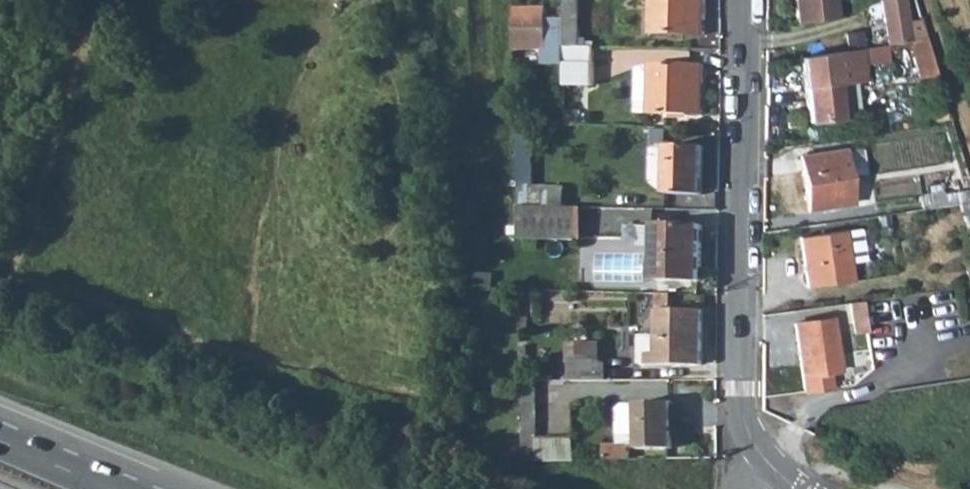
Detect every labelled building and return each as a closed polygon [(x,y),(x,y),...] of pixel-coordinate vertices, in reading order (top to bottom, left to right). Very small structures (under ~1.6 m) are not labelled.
[(565,47),(579,47),(580,0),(564,0),(565,47)] [(706,0),(651,0),(651,33),(705,34),(706,0)] [(834,0),(794,0),(796,21),(836,17),(834,0)] [(886,42),(906,38),(909,38),(905,18),(902,0),(881,0),(886,42)] [(548,7),(515,8),(516,49),(548,48),(548,7)] [(918,15),(905,18),(909,38),(923,33),(918,15)] [(917,74),(934,69),(923,33),(909,38),(906,38),(917,74)] [(595,83),(595,47),(579,47),(565,47),(565,83),(595,83)] [(863,81),(861,49),(792,58),(800,123),(832,119),(830,85),(863,81)] [(702,115),(703,65),(651,63),(650,65),(637,68),(635,112),(649,112),(649,114),(702,115)] [(578,109),(566,109),(566,127),(578,127),(578,109)] [(865,173),(860,146),(800,155),(809,210),(850,204),(846,178),(865,175),(865,173)] [(534,147),(518,148),(519,185),(534,186),(534,147)] [(702,195),(702,147),(667,147),(666,194),(702,195)] [(922,208),(957,203),(969,201),(969,187),(941,192),(940,183),(919,185),(922,208)] [(534,186),(519,185),(519,207),(566,208),(567,187),(534,186)] [(957,203),(969,245),(969,201),(957,203)] [(579,240),(579,208),(566,208),(519,207),(520,238),(579,240)] [(701,280),(702,227),(656,225),(655,278),(701,280)] [(865,259),(861,229),(801,237),(808,288),(852,281),(850,261),(865,259)] [(536,316),(536,289),(520,288),(521,331),(535,330),(534,316),(536,316)] [(672,309),(672,294),(656,294),(655,307),(659,308),(658,335),(658,351),(647,351),(647,364),(703,365),(704,310),(672,309)] [(840,369),(832,317),(795,322),(804,390),(831,386),(829,370),(840,369)] [(639,364),(647,364),(647,351),(658,351),(658,335),(639,335),(639,364)] [(571,338),(571,360),(587,360),(587,338),(571,338)] [(571,360),(571,380),(602,380),(601,360),(587,360),(571,360)] [(538,459),(537,380),(522,380),(523,460),(538,459)] [(673,447),(672,400),(639,400),(639,447),(673,447)] [(543,435),(542,458),(575,459),(576,437),(543,435)] [(604,444),(604,458),(630,458),(630,443),(604,444)]
